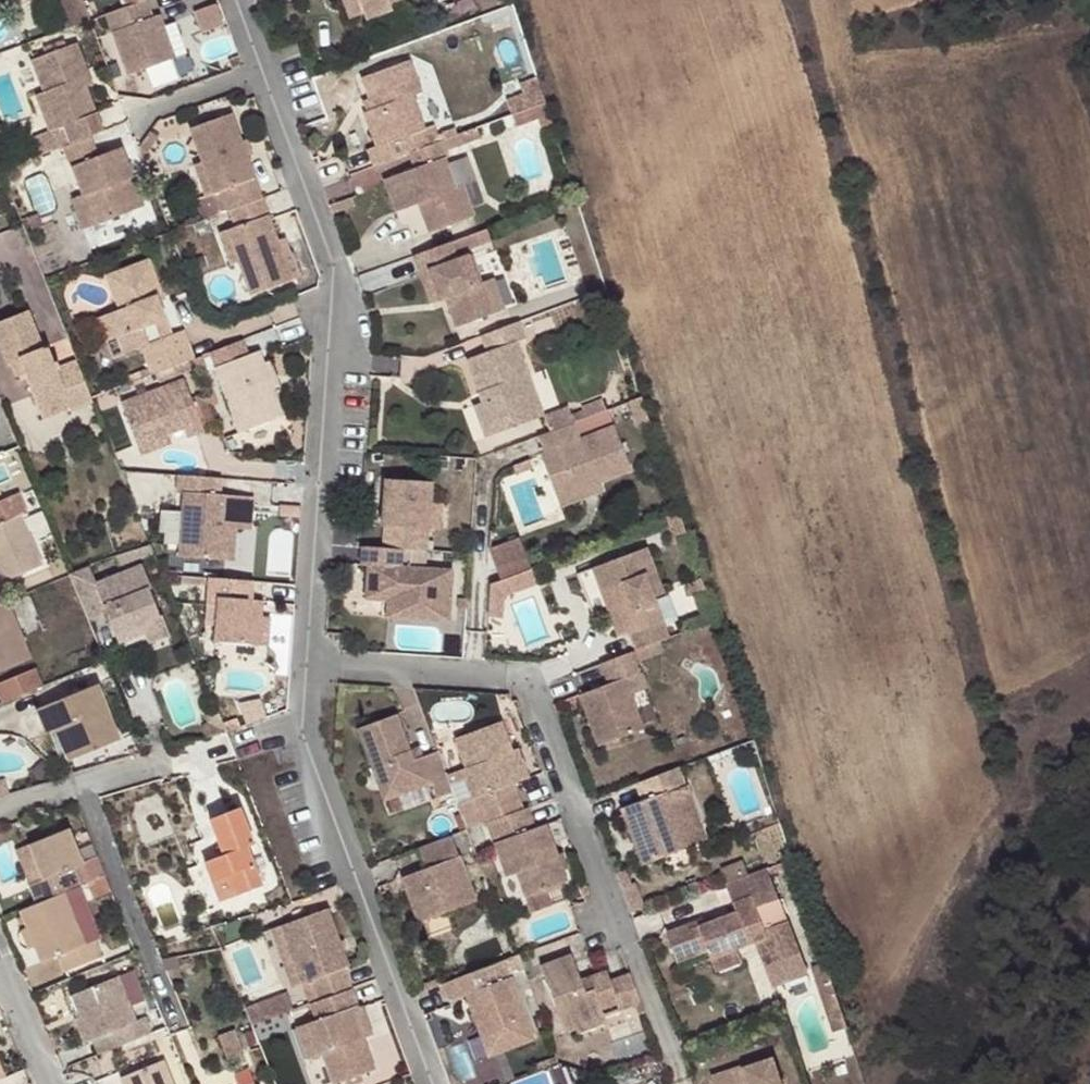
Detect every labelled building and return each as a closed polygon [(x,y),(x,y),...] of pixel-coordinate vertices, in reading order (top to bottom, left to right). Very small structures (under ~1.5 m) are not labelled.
[(66,23),(89,16),(84,0),(59,0),(66,23)] [(194,9),(203,31),(228,22),(220,0),(219,0),(194,9)] [(397,5),(395,0),(338,0),(346,23),(361,18),(364,24),(392,14),(389,8),(397,5)] [(143,1),(105,15),(127,76),(174,58),(159,15),(151,18),(143,1)] [(88,136),(100,132),(85,87),(81,78),(87,75),(75,42),(29,59),(41,93),(55,131),(62,127),(70,143),(88,136)] [(405,158),(414,155),(408,140),(424,133),(411,100),(420,96),(407,63),(358,81),(366,102),(371,113),(363,116),(361,117),(374,150),(364,154),(371,170),(405,158)] [(81,78),(85,87),(91,83),(87,75),(81,78)] [(539,80),(506,92),(517,123),(551,111),(539,80)] [(44,136),(55,131),(41,93),(29,97),(44,136)] [(358,105),(363,116),(371,113),(366,102),(358,105)] [(260,199),(227,112),(185,127),(197,160),(209,193),(216,191),(224,213),(226,212),(260,199)] [(61,147),(66,159),(94,151),(88,136),(70,143),(61,147)] [(446,161),(440,145),(414,155),(405,158),(411,172),(381,185),(393,215),(417,208),(424,204),(426,212),(420,216),(428,237),(472,220),(461,188),(454,191),(442,163),(446,161)] [(96,157),(68,166),(79,196),(85,194),(97,224),(143,207),(133,182),(128,185),(124,176),(130,174),(120,148),(96,157)] [(94,151),(66,159),(68,166),(96,157),(94,151)] [(209,193),(197,160),(188,163),(201,197),(209,193)] [(133,182),(130,174),(124,176),(128,185),(133,182)] [(85,194),(79,196),(69,199),(81,230),(97,224),(85,194)] [(291,280),(260,199),(226,212),(231,226),(222,230),(235,263),(247,296),(291,280)] [(417,208),(420,216),(426,212),(424,204),(417,208)] [(227,268),(235,263),(222,230),(214,234),(227,268)] [(456,261),(449,245),(411,259),(419,279),(428,276),(438,305),(445,302),(456,330),(495,314),(483,283),(477,285),(467,257),(456,261)] [(146,260),(141,262),(148,278),(153,276),(146,260)] [(189,360),(192,359),(181,330),(170,334),(164,319),(157,322),(153,310),(160,308),(157,302),(163,300),(153,276),(148,278),(141,262),(103,277),(117,310),(93,319),(103,342),(115,338),(121,354),(140,347),(151,374),(189,360)] [(428,276),(419,279),(430,307),(438,305),(428,276)] [(493,280),(483,283),(495,314),(506,310),(493,280)] [(157,322),(164,319),(160,308),(153,310),(157,322)] [(7,365),(16,362),(22,377),(34,407),(63,397),(68,410),(70,412),(90,404),(73,362),(54,370),(46,347),(40,349),(26,313),(0,323),(0,355),(4,366),(7,365)] [(522,342),(516,325),(478,339),(483,354),(463,361),(477,396),(486,392),(489,402),(480,405),(470,408),(483,441),(516,429),(511,413),(535,404),(513,345),(522,342)] [(272,389),(263,364),(257,351),(213,367),(240,433),(282,416),(272,389)] [(16,362),(7,365),(13,380),(22,377),(16,362)] [(270,362),(263,364),(272,389),(279,387),(270,362)] [(135,447),(166,435),(180,428),(185,438),(202,431),(182,380),(118,405),(135,447)] [(486,392),(477,396),(480,405),(489,402),(486,392)] [(39,420),(68,410),(63,397),(34,407),(39,420)] [(541,420),(535,404),(511,413),(516,429),(541,420)] [(579,443),(572,425),(556,431),(580,494),(598,487),(630,476),(613,430),(579,443)] [(556,431),(535,439),(542,459),(554,456),(569,498),(580,494),(556,431)] [(170,444),(166,435),(135,447),(138,455),(170,444)] [(218,483),(176,480),(175,499),(182,499),(179,563),(225,566),(227,535),(229,499),(219,499),(218,483)] [(403,553),(428,555),(432,485),(385,481),(381,528),(385,528),(383,552),(403,553)] [(580,494),(583,504),(602,497),(598,487),(580,494)] [(572,508),(583,504),(580,494),(569,498),(572,508)] [(1,583),(41,567),(20,518),(25,516),(16,495),(0,502),(0,582),(1,583)] [(236,535),(227,535),(225,566),(234,567),(236,535)] [(498,579),(490,581),(493,594),(535,586),(525,536),(491,543),(498,579)] [(383,552),(359,550),(358,571),(366,572),(376,572),(376,596),(398,598),(395,625),(448,629),(453,577),(402,573),(403,553),(383,552)] [(642,551),(606,564),(639,652),(665,642),(651,602),(659,598),(642,551)] [(639,652),(606,564),(586,571),(596,597),(606,593),(622,637),(624,636),(631,655),(639,652)] [(87,568),(68,576),(86,622),(103,614),(116,646),(136,638),(133,630),(139,628),(141,636),(146,645),(169,636),(162,618),(159,618),(148,591),(151,589),(141,567),(95,585),(87,568)] [(376,572),(366,572),(364,605),(385,607),(384,624),(395,625),(398,598),(376,596),(376,572)] [(252,604),(252,585),(208,582),(207,611),(217,611),(215,648),(261,650),(263,605),(252,604)] [(606,593),(596,597),(612,641),(622,637),(606,593)] [(0,603),(0,672),(29,660),(5,602),(0,603)] [(136,638),(141,636),(139,628),(133,630),(136,638)] [(637,677),(629,656),(596,668),(604,688),(575,700),(594,751),(641,733),(622,684),(637,677)] [(41,687),(33,669),(0,682),(0,704),(0,705),(25,694),(41,687)] [(97,685),(43,707),(53,733),(66,763),(118,741),(97,685)] [(43,707),(33,711),(44,737),(53,733),(43,707)] [(450,793),(434,752),(418,759),(408,762),(404,751),(391,716),(352,729),(379,801),(426,784),(433,800),(450,793)] [(457,771),(477,826),(482,824),(518,811),(509,786),(515,784),(508,764),(506,766),(503,755),(509,752),(497,722),(450,739),(462,769),(457,771)] [(408,762),(418,759),(414,747),(404,751),(408,762)] [(514,751),(509,752),(503,755),(506,766),(508,764),(515,784),(526,780),(514,751)] [(674,772),(633,787),(640,804),(664,796),(665,798),(682,792),(674,772)] [(665,798),(664,796),(640,804),(619,812),(641,869),(685,851),(665,798)] [(532,828),(524,809),(518,811),(482,824),(502,878),(514,876),(522,898),(566,883),(544,824),(532,828)] [(251,846),(237,810),(206,821),(220,856),(201,864),(217,903),(260,886),(245,849),(251,846)] [(63,893),(78,887),(71,870),(81,866),(65,830),(25,846),(40,881),(26,887),(34,905),(63,893)] [(448,837),(413,849),(421,870),(397,879),(414,924),(473,903),(448,837)] [(726,885),(749,947),(754,944),(762,970),(798,956),(785,922),(762,930),(754,909),(778,900),(765,871),(726,885)] [(736,951),(749,947),(726,885),(722,887),(733,915),(688,933),(685,928),(662,936),(674,965),(704,954),(707,963),(736,951)] [(63,893),(82,945),(94,941),(98,940),(78,887),(63,893)] [(32,948),(38,964),(55,957),(62,974),(101,959),(94,941),(82,945),(63,893),(34,905),(17,912),(24,929),(32,948)] [(319,999),(349,987),(342,969),(348,966),(326,909),(278,927),(300,985),(311,980),(319,999)] [(300,985),(278,927),(270,930),(292,988),(300,985)] [(16,932),(24,951),(32,948),(24,929),(16,932)] [(736,951),(707,963),(710,971),(740,959),(736,951)] [(637,1004),(626,975),(605,982),(601,972),(586,976),(589,981),(577,985),(575,980),(566,956),(533,968),(558,1033),(570,1029),(597,1018),(595,1011),(611,1005),(613,1013),(637,1004)] [(502,964),(481,972),(489,989),(509,982),(502,964)] [(115,978),(133,1021),(144,1018),(149,1015),(132,971),(115,978)] [(481,972),(441,987),(447,1006),(464,999),(487,1059),(532,1043),(509,982),(489,989),(481,972)] [(589,981),(586,976),(575,980),(577,985),(589,981)] [(109,1031),(116,1048),(151,1034),(144,1018),(133,1021),(115,978),(68,997),(78,1019),(71,1022),(80,1044),(109,1031)] [(300,985),(307,1003),(319,999),(311,980),(300,985)] [(307,1003),(315,1021),(304,1024),(315,1056),(320,1054),(330,1083),(332,1083),(372,1070),(350,1009),(356,1006),(349,987),(319,999),(307,1003)] [(242,1007),(249,1024),(287,1010),(281,994),(242,1007)] [(600,1027),(597,1018),(570,1029),(573,1037),(600,1027)] [(315,1056),(304,1024),(294,1028),(304,1059),(315,1056)] [(226,1064),(243,1056),(235,1035),(218,1043),(226,1064)] [(710,1077),(712,1083),(781,1083),(773,1059),(743,1069),(742,1066),(710,1077)] [(162,1061),(119,1081),(121,1083),(171,1083),(162,1061)]
